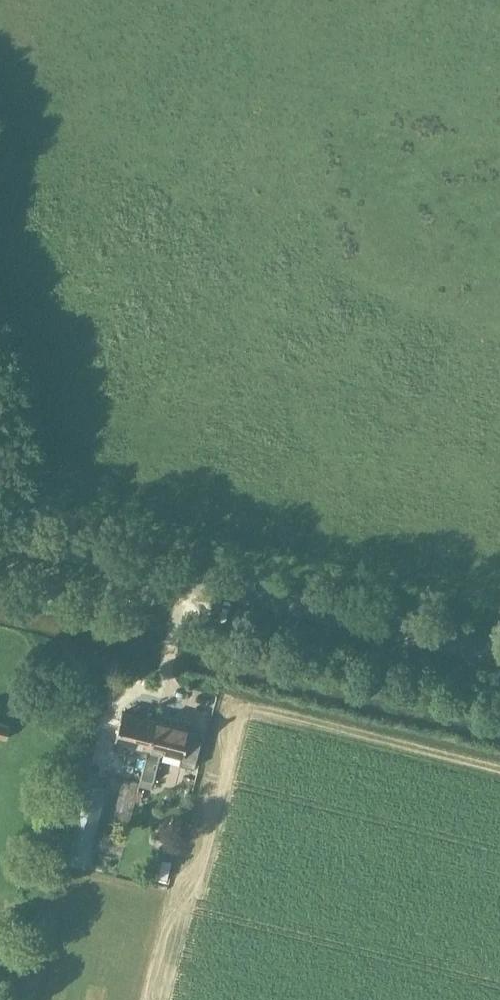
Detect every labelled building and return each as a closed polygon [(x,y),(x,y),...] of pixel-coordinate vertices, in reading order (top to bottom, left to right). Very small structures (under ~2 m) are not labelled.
[(146,756),(155,721),(121,712),(112,747),(145,756),(146,756)] [(146,756),(145,756),(139,778),(153,781),(161,751),(181,757),(178,766),(193,770),(201,741),(197,740),(198,734),(188,732),(188,731),(155,721),(146,756)] [(7,738),(10,726),(0,723),(0,737),(7,738)] [(93,781),(109,779),(107,764),(91,766),(93,781)] [(163,872),(168,853),(157,850),(152,869),(163,872)]
